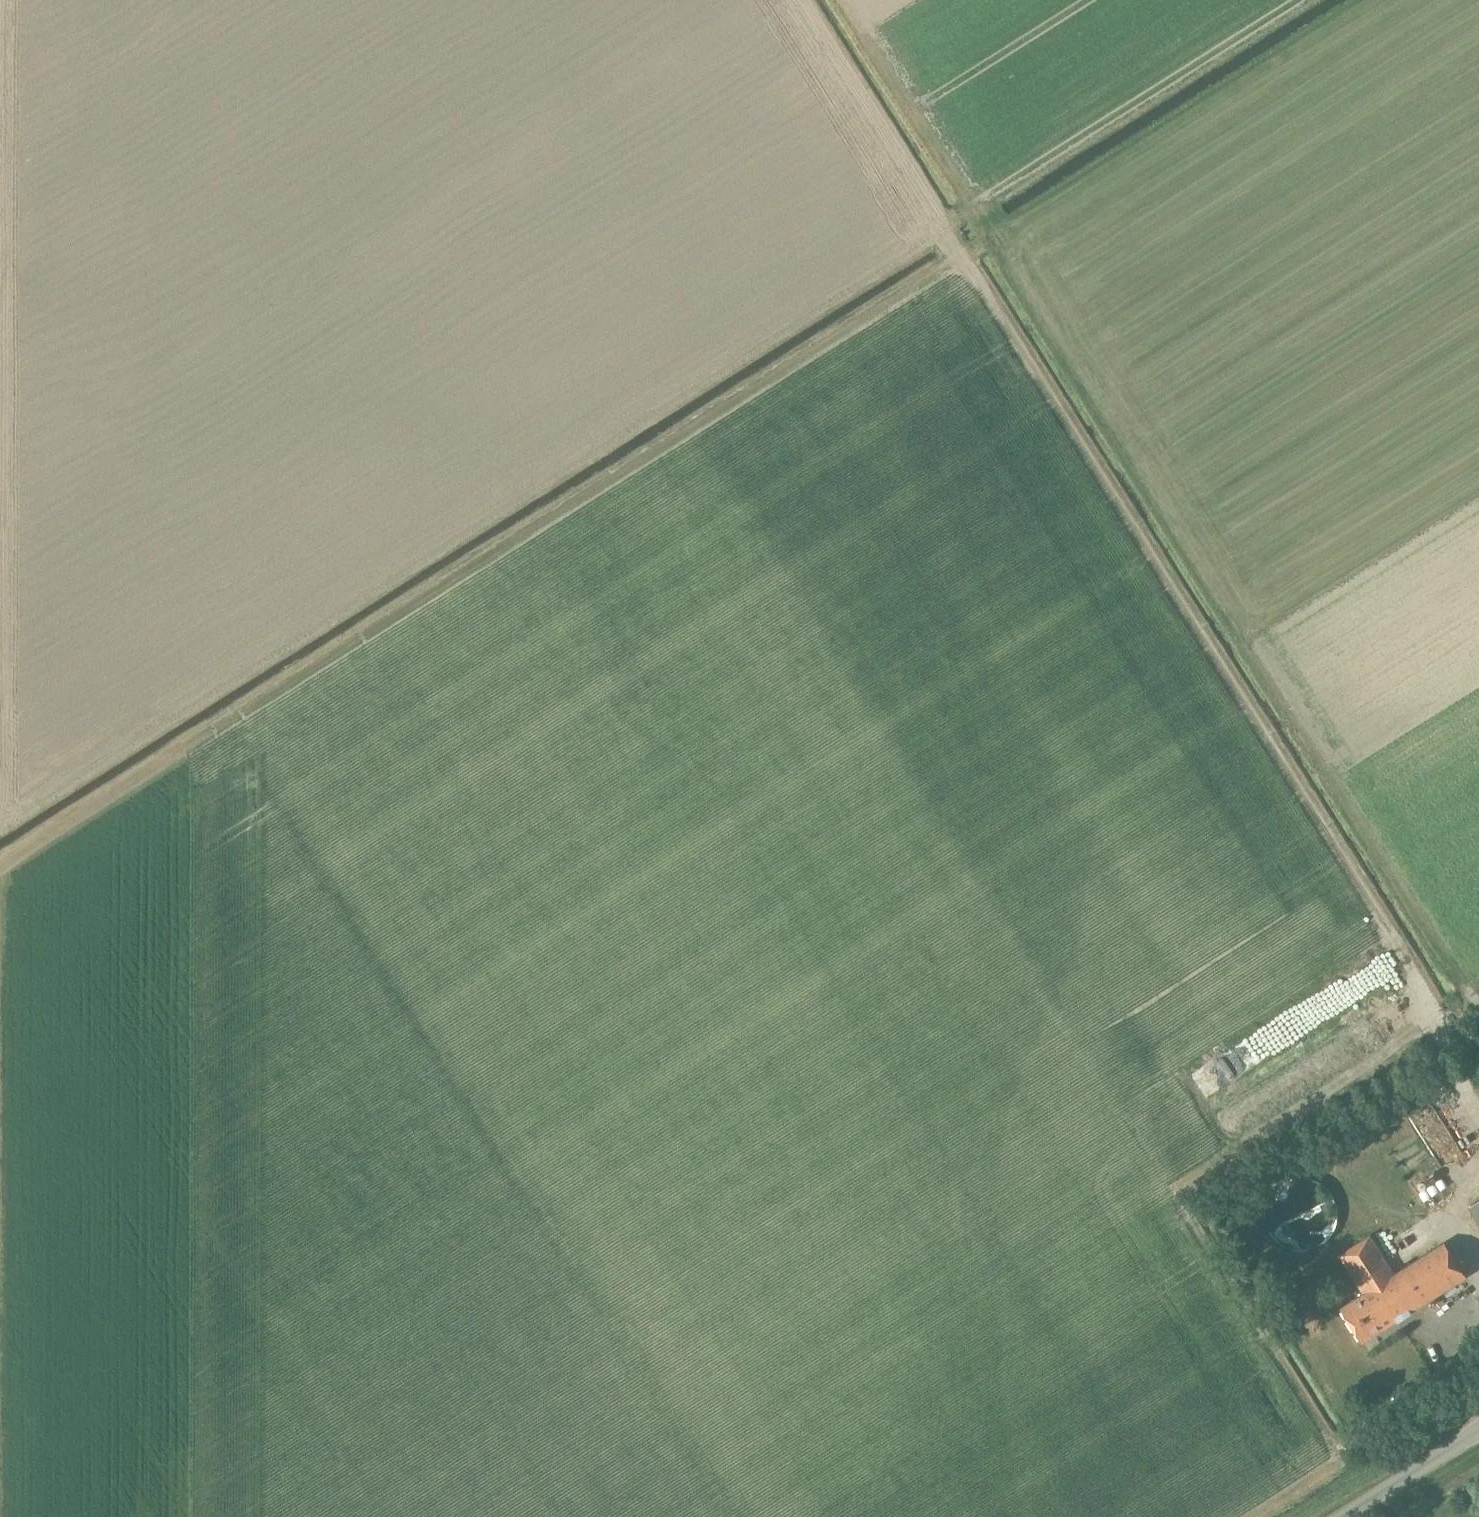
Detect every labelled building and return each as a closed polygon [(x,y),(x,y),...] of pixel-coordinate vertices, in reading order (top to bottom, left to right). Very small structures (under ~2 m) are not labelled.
[(1443,1137),(1460,1163),(1475,1154),(1458,1128),(1443,1137)] [(1470,1206),(1478,1220),(1478,1200),(1470,1206)] [(1363,1341),(1466,1276),(1445,1242),(1395,1273),(1370,1235),(1340,1254),(1364,1292),(1342,1307),(1363,1341)]
